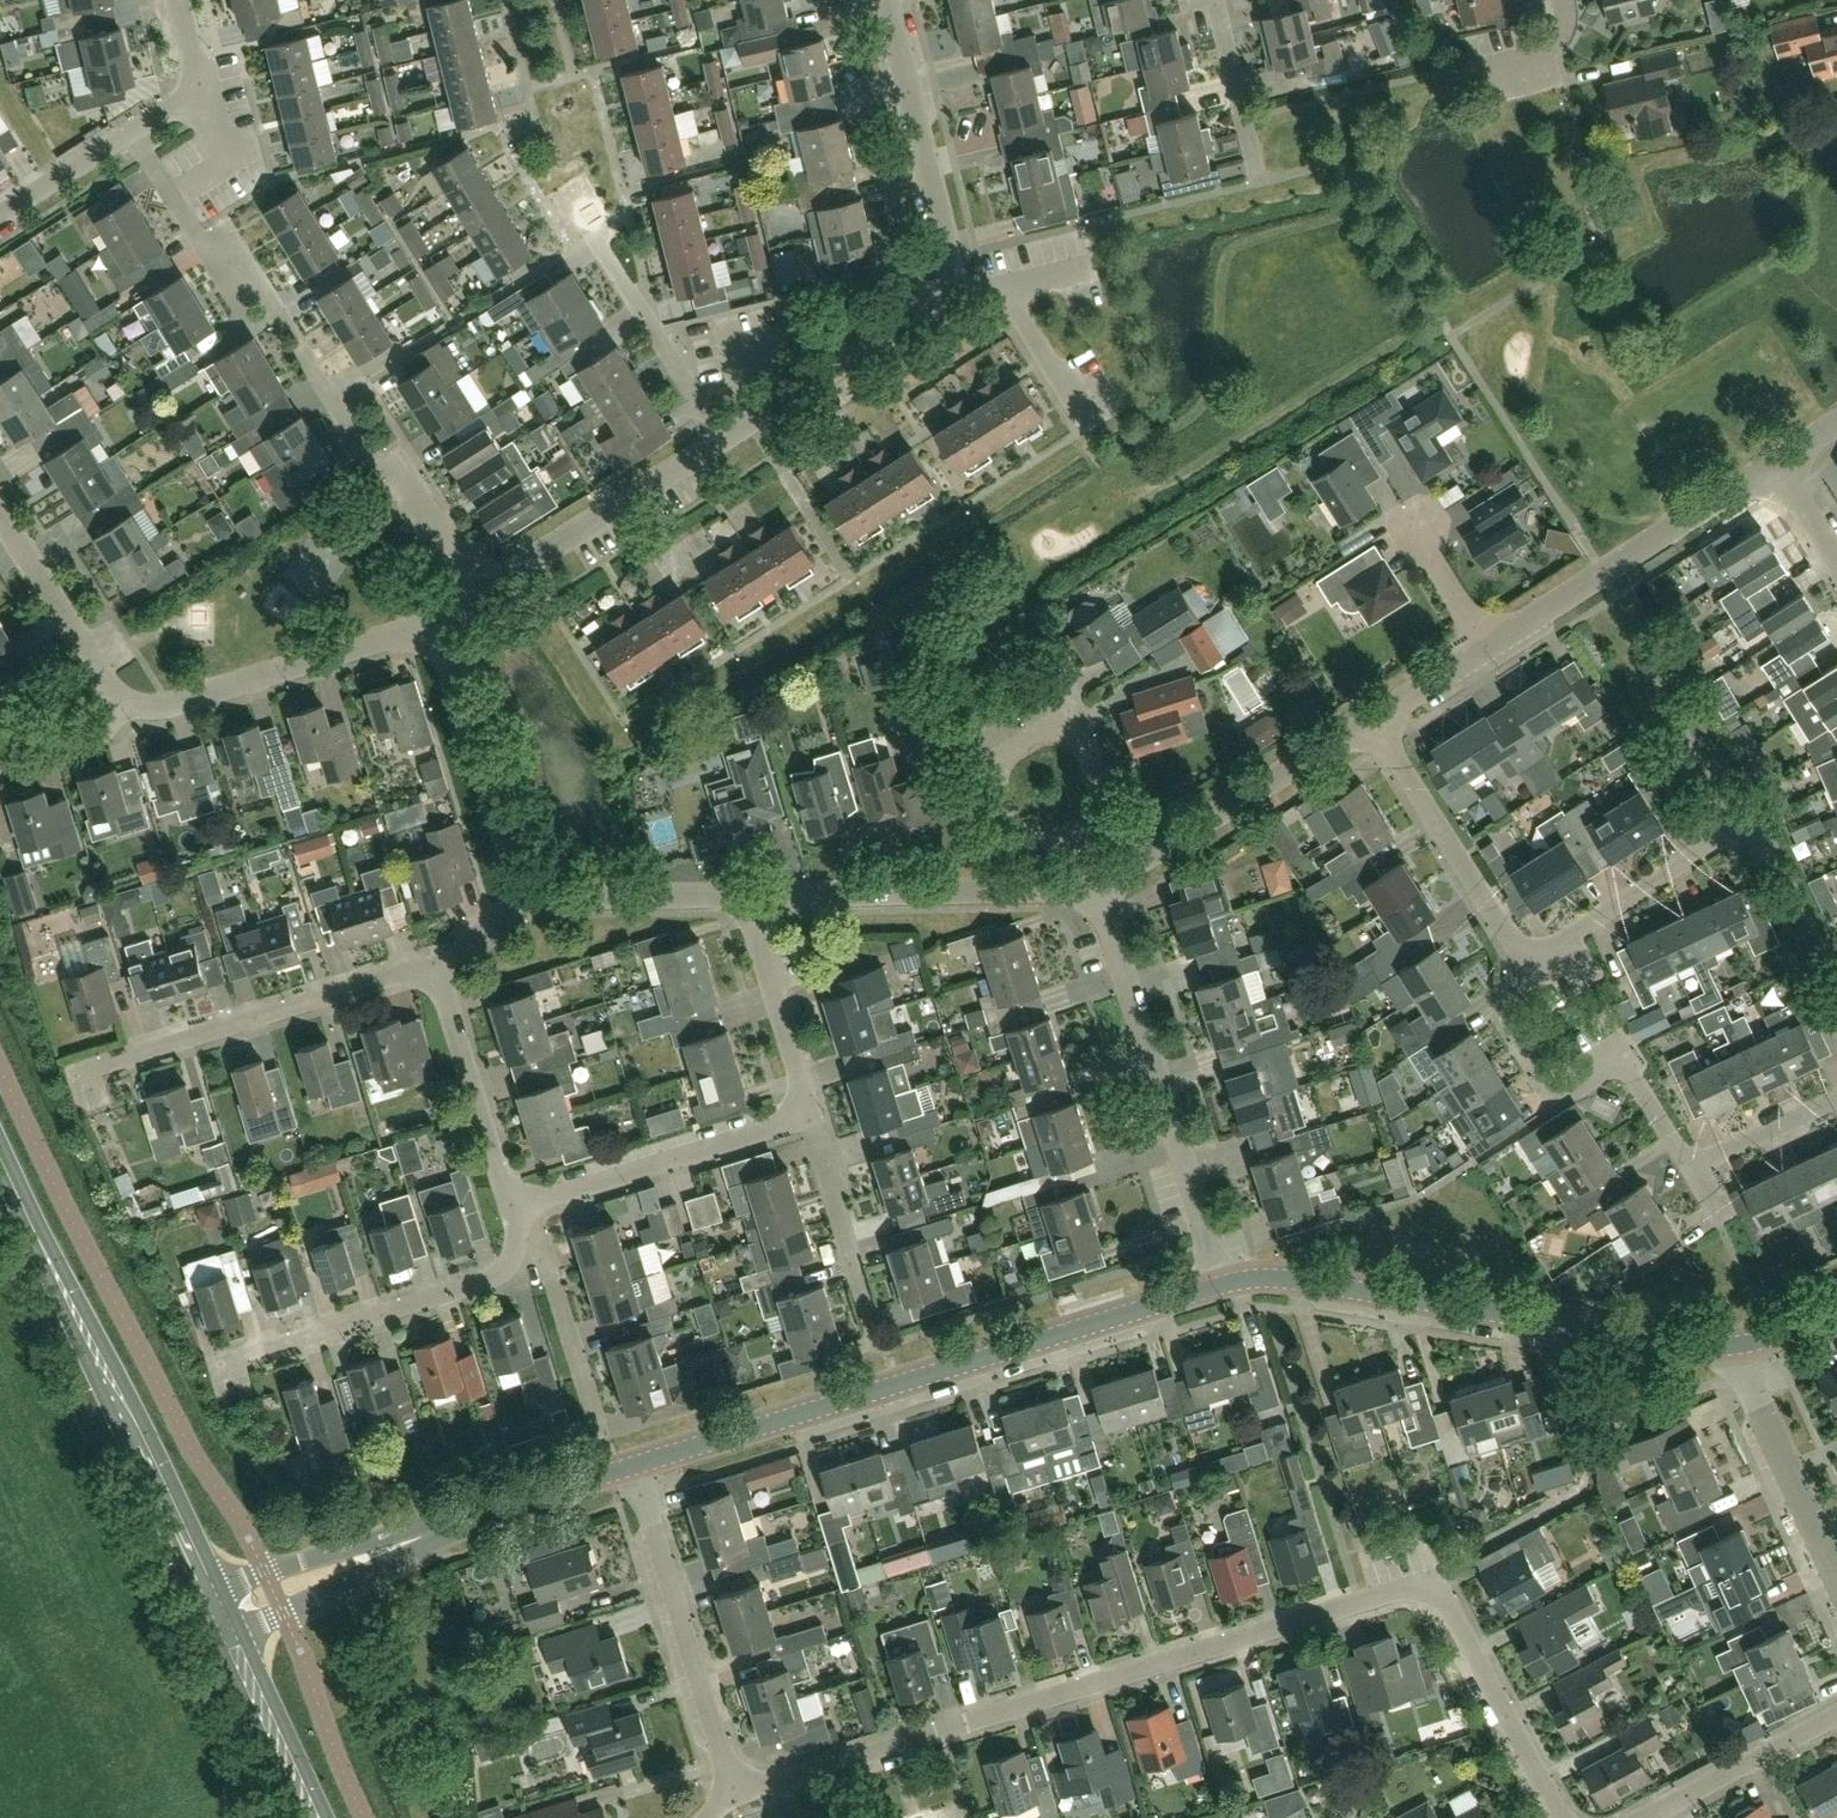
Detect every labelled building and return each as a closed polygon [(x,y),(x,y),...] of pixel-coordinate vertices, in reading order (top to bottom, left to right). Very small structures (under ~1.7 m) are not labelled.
[(46,30),(83,22),(80,8),(111,0),(58,0),(61,12),(39,18),(43,32),(46,30)] [(241,21),(273,13),(277,27),(304,20),(300,6),(281,11),(279,0),(235,0),(241,21)] [(474,21),(469,0),(452,0),(430,6),(436,30),(474,21)] [(587,5),(593,28),(633,18),(628,0),(605,0),(587,5)] [(674,8),(687,5),(686,0),(672,0),(674,8)] [(738,18),(743,42),(742,42),(777,34),(773,20),(788,16),(784,0),(745,0),(749,15),(738,18)] [(955,12),(947,13),(950,25),(996,13),(993,0),(952,0),(955,12)] [(1101,33),(1124,27),(1158,19),(1155,5),(1152,6),(1150,0),(1093,0),(1101,33)] [(1312,32),(1309,20),(1332,15),(1328,0),(1295,0),(1298,9),(1257,19),(1259,29),(1261,29),(1265,43),(1312,32)] [(1465,19),(1467,20),(1484,16),(1495,14),(1521,7),(1520,0),(1461,0),(1465,19)] [(1611,21),(1657,9),(1654,0),(1606,0),(1611,21)] [(687,5),(674,8),(679,26),(692,23),(687,5)] [(1029,23),(1017,6),(1005,15),(1018,32),(1029,23)] [(1052,29),(1069,25),(1065,11),(1051,14),(1048,15),(1052,29)] [(1001,32),(996,13),(950,25),(953,37),(961,35),(965,52),(1001,43),(1004,56),(1038,48),(1034,34),(1014,39),(1011,29),(1001,32)] [(1836,70),(1836,29),(1819,33),(1815,15),(1773,25),(1780,53),(1810,45),(1818,75),(1824,73),(1825,76),(1836,73),(1836,70)] [(633,18),(593,28),(599,53),(639,43),(633,18)] [(1158,19),(1124,27),(1130,50),(1141,48),(1145,66),(1192,55),(1189,42),(1181,44),(1177,28),(1161,32),(1158,19)] [(480,45),(474,21),(436,30),(442,54),(480,45)] [(83,22),(46,30),(50,45),(61,42),(67,69),(84,65),(126,54),(119,27),(87,35),(83,22)] [(387,24),(374,28),(378,45),(391,41),(387,24)] [(369,29),(355,32),(360,49),(373,46),(369,29)] [(1315,44),(1312,32),(1265,43),(1268,58),(1266,58),(1269,69),(1310,59),(1313,73),(1344,65),(1338,38),(1315,44)] [(787,73),(828,63),(821,37),(780,47),(777,34),(742,42),(747,62),(768,57),(769,62),(783,58),(787,73)] [(268,45),(275,70),(313,61),(307,36),(268,45)] [(0,43),(0,45),(6,66),(7,66),(20,62),(14,39),(1,42),(0,43)] [(391,41),(378,45),(382,62),(395,59),(391,41)] [(486,69),(480,45),(442,54),(447,78),(486,69)] [(373,46),(360,49),(364,67),(377,63),(373,46)] [(1008,70),(987,75),(991,91),(988,92),(991,103),(1038,92),(1034,74),(1044,72),(1038,48),(1004,56),(1008,70)] [(1609,86),(1617,123),(1633,119),(1634,122),(1639,121),(1643,134),(1670,128),(1666,110),(1672,108),(1664,78),(1683,74),(1678,51),(1645,59),(1649,76),(1609,86)] [(132,81),(126,54),(84,65),(90,92),(72,96),(76,110),(103,103),(100,89),(132,81)] [(1192,55),(1145,66),(1150,85),(1139,87),(1144,111),(1179,102),(1175,89),(1191,85),(1186,69),(1195,67),(1192,55)] [(709,79),(722,76),(718,59),(705,62),(709,79)] [(275,70),(280,94),(319,84),(313,61),(275,70)] [(781,101),(774,103),(778,118),(811,110),(807,95),(834,89),(828,63),(787,73),(775,76),(781,101)] [(629,99),(669,90),(662,65),(623,75),(629,99)] [(492,93),(486,69),(447,78),(453,102),(492,93)] [(386,75),(390,92),(403,89),(399,72),(386,75)] [(722,76),(709,79),(713,96),(726,93),(722,76)] [(380,77),(367,80),(371,97),(384,93),(380,77)] [(280,94),(286,118),(325,108),(319,84),(280,94)] [(403,89),(390,92),(394,110),(407,106),(403,89)] [(669,90),(629,99),(635,123),(674,113),(669,90)] [(1038,92),(991,103),(995,117),(998,117),(1002,132),(1007,131),(1010,144),(1058,132),(1063,131),(1071,129),(1074,128),(1071,118),(1064,114),(1054,116),(1053,109),(1052,107),(1042,110),(1038,94),(1038,92)] [(384,93),(371,97),(376,114),(389,111),(384,93)] [(498,117),(492,93),(453,102),(459,127),(498,117)] [(1179,102),(1144,111),(1150,135),(1161,132),(1165,149),(1165,150),(1212,138),(1210,127),(1201,129),(1197,112),(1182,116),(1179,102)] [(717,110),(721,127),(734,123),(729,107),(717,110)] [(286,118),(292,141),(331,132),(325,108),(286,118)] [(811,110),(778,118),(781,132),(799,128),(806,153),(847,143),(841,117),(814,123),(811,110)] [(674,113),(635,123),(641,147),(680,137),(674,113)] [(1132,134),(1149,130),(1145,114),(1129,118),(1132,134)] [(410,120),(398,123),(402,141),(414,138),(410,120)] [(734,123),(721,127),(725,144),(739,141),(734,123)] [(392,125),(379,128),(383,145),(396,142),(392,125)] [(1089,145),(1084,127),(1069,131),(1073,149),(1089,145)] [(331,132),(292,141),(298,166),(337,157),(331,132)] [(1017,174),(1009,176),(1012,188),(1058,176),(1054,158),(1064,155),(1058,132),(1010,144),(1017,174)] [(680,137),(641,147),(647,171),(687,161),(680,137)] [(1155,172),(1159,171),(1165,195),(1199,186),(1196,173),(1211,169),(1207,153),(1215,151),(1212,138),(1165,150),(1165,149),(1150,153),(1155,172)] [(797,170),(793,179),(797,197),(831,189),(827,175),(853,168),(847,143),(806,153),(809,167),(797,170)] [(446,189),(481,168),(468,147),(433,167),(446,189)] [(369,179),(362,167),(346,177),(353,188),(369,179)] [(481,168),(446,189),(459,210),(494,189),(481,168)] [(1069,174),(1058,176),(1012,188),(1015,200),(1023,198),(1027,215),(1042,211),(1046,224),(1079,216),(1069,174)] [(749,184),(736,187),(740,204),(753,200),(749,184)] [(367,187),(355,194),(364,208),(375,201),(367,187)] [(265,211),(278,232),(313,211),(300,189),(265,211)] [(494,189),(459,210),(472,231),(506,210),(494,189)] [(700,214),(693,189),(654,199),(660,224),(700,214)] [(831,189),(797,197),(801,212),(808,210),(814,236),(867,223),(860,197),(834,203),(831,189)] [(396,192),(381,201),(391,216),(406,207),(396,192)] [(101,231),(110,245),(147,222),(132,198),(109,212),(101,200),(73,217),(88,240),(101,231)] [(753,200),(740,204),(744,221),(757,218),(753,200)] [(375,201),(364,208),(374,224),(386,217),(375,201)] [(506,210),(472,231),(484,252),(519,231),(506,210)] [(278,232),(291,253),(326,231),(313,211),(278,232)] [(700,214),(660,224),(666,248),(706,238),(700,214)] [(421,232),(413,219),(398,228),(407,241),(421,232)] [(147,222),(110,245),(120,259),(109,266),(108,272),(120,291),(148,273),(141,262),(164,248),(147,222)] [(814,236),(820,261),(813,263),(817,278),(850,269),(846,255),(873,248),(867,223),(814,236)] [(326,231),(291,253),(304,274),(339,253),(326,231)] [(519,231),(484,252),(497,274),(532,253),(519,231)] [(432,249),(421,232),(407,241),(417,258),(432,249)] [(748,235),(752,252),(765,248),(761,232),(748,235)] [(386,243),(393,252),(392,253),(401,269),(413,261),(403,246),(402,246),(396,236),(386,243)] [(706,238),(666,248),(672,271),(711,262),(706,238)] [(765,248),(752,252),(756,269),(769,266),(765,248)] [(439,261),(424,270),(432,283),(447,274),(439,261)] [(711,262),(672,271),(679,296),(718,286),(711,262)] [(429,287),(420,273),(409,280),(418,294),(429,287)] [(530,298),(546,323),(586,297),(570,273),(530,298)] [(447,274),(432,283),(443,300),(458,291),(447,274)] [(181,275),(133,305),(149,331),(161,324),(197,301),(181,275)] [(318,297),(332,319),(366,297),(353,276),(318,297)] [(725,285),(728,297),(751,292),(747,279),(725,285)] [(439,303),(429,287),(418,294),(427,310),(439,303)] [(496,322),(528,301),(520,289),(488,310),(496,322)] [(332,319),(345,340),(379,318),(366,297),(332,319)] [(588,300),(586,297),(546,323),(537,328),(553,353),(559,349),(562,347),(601,322),(601,321),(603,319),(603,316),(593,300),(590,299),(588,300)] [(123,314),(115,301),(85,320),(93,333),(123,314)] [(197,301),(161,324),(171,340),(159,347),(165,357),(152,365),(160,378),(190,359),(183,347),(214,327),(197,301)] [(40,313),(25,320),(37,346),(52,339),(40,313)] [(80,316),(69,323),(80,339),(91,332),(80,316)] [(379,318),(345,340),(358,361),(393,340),(379,318)] [(0,329),(0,364),(26,347),(19,335),(11,322),(0,329)] [(400,384),(414,407),(447,386),(446,386),(457,379),(463,376),(455,363),(464,357),(449,334),(433,344),(403,363),(403,364),(411,376),(400,384)] [(205,367),(212,379),(221,393),(269,363),(253,337),(205,367)] [(566,361),(560,365),(568,377),(570,376),(585,400),(594,394),(594,395),(632,371),(616,346),(593,361),(586,349),(566,361)] [(0,364),(0,370),(6,379),(0,382),(0,414),(2,417),(38,394),(29,380),(42,372),(35,360),(26,347),(0,364)] [(559,349),(553,353),(527,370),(519,375),(527,387),(534,382),(560,365),(566,361),(559,349)] [(85,368),(94,381),(111,371),(102,357),(85,368)] [(190,359),(160,378),(169,391),(199,372),(190,359)] [(269,363),(221,393),(222,394),(233,387),(242,401),(230,409),(237,419),(229,424),(238,437),(248,431),(271,416),(264,404),(286,390),(269,363)] [(632,371),(594,395),(609,419),(647,394),(632,371)] [(447,386),(414,407),(430,431),(442,424),(449,435),(480,416),(492,408),(489,403),(477,411),(457,379),(446,386),(447,386)] [(993,458),(988,451),(1015,434),(1019,441),(1043,426),(1039,418),(1043,416),(1020,379),(1000,392),(993,381),(980,389),(987,400),(969,412),(962,400),(950,408),(957,419),(936,433),(959,469),(964,466),(968,473),(993,458)] [(99,382),(86,388),(99,416),(111,411),(99,382)] [(1443,392),(1390,425),(1424,478),(1450,461),(1433,435),(1460,418),(1443,392)] [(548,399),(558,418),(569,412),(560,393),(548,399)] [(70,394),(47,408),(38,394),(2,417),(18,443),(50,423),(58,436),(89,417),(80,404),(77,405),(70,394)] [(647,394),(609,419),(617,431),(598,443),(616,470),(671,436),(661,420),(662,419),(647,394)] [(519,407),(512,396),(492,408),(480,416),(487,427),(444,454),(458,476),(502,449),(494,437),(505,430),(499,420),(519,407)] [(254,452),(265,470),(316,438),(302,415),(280,429),(271,416),(248,431),(259,449),(254,452)] [(89,417),(58,436),(66,448),(46,460),(63,486),(99,463),(90,447),(103,439),(89,417)] [(1372,420),(1359,428),(1367,441),(1380,433),(1372,420)] [(587,433),(579,421),(563,432),(570,444),(587,433)] [(1331,471),(1314,481),(1342,524),(1375,503),(1353,468),(1370,457),(1354,431),(1319,453),(1331,471)] [(316,438),(265,470),(279,492),(273,495),(282,509),(316,487),(308,474),(330,460),(316,438)] [(514,441),(502,449),(458,476),(472,498),(515,471),(521,480),(534,472),(523,454),(514,441)] [(871,457),(879,469),(861,480),(854,469),(841,477),(848,488),(827,502),(850,538),(855,535),(860,542),(885,527),(880,519),(907,503),(911,510),(935,495),(930,487),(935,484),(912,448),(891,461),(884,449),(871,457)] [(576,465),(567,451),(545,465),(555,480),(576,465)] [(113,455),(100,463),(99,463),(63,486),(79,512),(100,499),(108,513),(137,494),(113,455)] [(1258,498),(1287,480),(1278,464),(1248,483),(1258,498)] [(1480,527),(1466,536),(1486,568),(1502,558),(1514,560),(1517,548),(1529,540),(1513,515),(1529,505),(1515,483),(1520,480),(1512,467),(1489,482),(1497,494),(1482,503),(1470,511),(1480,527)] [(518,513),(526,525),(558,506),(535,471),(534,472),(521,480),(522,481),(479,509),(492,530),(518,513)] [(137,494),(108,513),(115,524),(95,537),(112,564),(162,532),(148,540),(132,515),(145,506),(137,494)] [(389,506),(372,511),(376,523),(393,518),(389,506)] [(750,533),(758,545),(740,556),(733,544),(721,552),(728,564),(707,577),(730,614),(735,611),(739,618),(763,603),(759,596),(785,579),(789,587),(814,571),(810,564),(814,561),(792,524),(771,538),(763,525),(750,533)] [(1584,553),(1585,553),(1571,528),(1569,528),(1549,524),(1545,545),(1584,553)] [(1727,561),(1735,573),(1776,548),(1763,527),(1721,553),(1713,541),(1693,553),(1701,566),(1702,565),(1707,574),(1727,561)] [(162,532),(112,564),(128,589),(149,576),(156,589),(186,571),(178,558),(165,566),(155,550),(168,542),(162,532)] [(1789,569),(1776,548),(1735,573),(1742,585),(1722,598),(1735,619),(1756,606),(1748,595),(1789,569)] [(1359,609),(1368,622),(1407,598),(1383,559),(1370,567),(1361,553),(1317,581),(1332,604),(1339,600),(1341,604),(1342,604),(1344,607),(1347,609),(1351,610),(1354,610),(1358,609),(1359,609)] [(1071,618),(1078,629),(1071,633),(1089,663),(1106,653),(1118,674),(1144,658),(1143,655),(1144,656),(1156,648),(1158,650),(1200,624),(1179,589),(1137,614),(1138,616),(1126,623),(1125,622),(1118,626),(1108,610),(1102,614),(1096,603),(1088,601),(1073,611),(1071,618)] [(1299,627),(1323,611),(1311,592),(1287,609),(1299,627)] [(650,664),(676,648),(681,655),(706,640),(701,632),(706,629),(683,593),(662,606),(654,594),(642,602),(649,614),(631,626),(624,613),(611,621),(619,634),(599,647),(621,683),(626,680),(630,687),(655,672),(650,664)] [(1763,619),(1756,606),(1735,619),(1748,640),(1769,627),(1777,639),(1817,614),(1804,593),(1763,619)] [(1230,606),(1205,622),(1181,637),(1202,672),(1226,657),(1225,654),(1250,638),(1230,606)] [(1763,663),(1777,685),(1797,673),(1790,661),(1831,635),(1817,614),(1777,639),(1784,651),(1763,663)] [(870,691),(899,682),(891,654),(861,664),(870,691)] [(1777,685),(1778,686),(1766,694),(1771,701),(1782,694),(1790,706),(1798,718),(1836,694),(1836,665),(1805,685),(1797,673),(1777,685)] [(1585,728),(1595,721),(1608,713),(1587,679),(1574,687),(1562,667),(1536,684),(1559,719),(1573,710),(1585,728)] [(1248,710),(1272,695),(1256,668),(1232,682),(1248,710)] [(1138,753),(1187,738),(1180,714),(1202,707),(1193,677),(1137,695),(1141,709),(1125,713),(1138,753)] [(433,741),(423,706),(406,711),(397,682),(367,691),(380,733),(393,729),(399,749),(414,744),(415,747),(433,741)] [(1510,728),(1532,762),(1544,754),(1541,750),(1546,747),(1548,740),(1542,730),(1559,719),(1536,684),(1509,701),(1510,702),(1498,709),(1510,728)] [(1742,707),(1730,688),(1713,698),(1724,717),(1742,707)] [(1814,754),(1836,740),(1836,738),(1830,728),(1836,723),(1836,694),(1798,718),(1805,730),(1811,739),(1808,741),(1814,754)] [(327,781),(359,771),(343,722),(329,727),(322,705),(290,715),(304,758),(318,754),(327,781)] [(1459,732),(1482,768),(1498,758),(1510,776),(1523,768),(1534,786),(1543,780),(1531,762),(1532,762),(1510,728),(1498,709),(1486,717),(1485,716),(1459,732)] [(739,737),(759,730),(753,710),(733,717),(739,737)] [(262,796),(278,791),(284,809),(299,804),(283,752),(268,757),(258,725),(225,736),(227,742),(218,745),(224,765),(233,762),(237,775),(254,769),(262,796)] [(1480,795),(1469,777),(1482,768),(1459,732),(1433,749),(1434,750),(1423,757),(1435,776),(1434,776),(1456,810),(1480,795)] [(892,756),(881,760),(874,736),(849,743),(869,804),(873,819),(895,813),(901,831),(904,830),(909,833),(916,830),(918,826),(935,820),(921,776),(900,783),(892,756)] [(732,775),(708,783),(720,822),(707,826),(712,845),(770,827),(768,819),(783,814),(775,789),(760,738),(724,749),(732,775)] [(1634,738),(1627,742),(1612,752),(1620,765),(1642,751),(1634,738)] [(1814,754),(1822,773),(1828,787),(1836,783),(1836,740),(1814,754)] [(1754,746),(1744,752),(1762,784),(1772,778),(1754,746)] [(803,807),(799,812),(807,820),(812,835),(817,834),(829,837),(830,830),(848,824),(836,788),(851,783),(852,788),(854,787),(842,749),(816,757),(817,759),(823,757),(828,770),(816,774),(816,770),(792,773),(794,781),(795,780),(803,807)] [(204,775),(191,779),(181,750),(149,760),(161,798),(179,792),(187,817),(214,809),(204,775)] [(430,796),(450,790),(440,757),(420,763),(430,796)] [(1640,791),(1615,807),(1638,843),(1663,827),(1650,807),(1663,799),(1641,765),(1628,773),(1640,791)] [(110,814),(117,836),(149,826),(139,795),(124,800),(115,770),(80,781),(92,819),(110,814)] [(1775,778),(1762,784),(1775,809),(1787,802),(1775,778)] [(1331,784),(1297,806),(1321,844),(1339,832),(1376,809),(1359,783),(1339,796),(1331,784)] [(1836,808),(1836,783),(1828,787),(1833,799),(1836,808)] [(18,794),(19,799),(11,801),(25,847),(50,839),(54,855),(82,847),(73,818),(56,823),(46,790),(36,793),(35,789),(18,794)] [(1638,843),(1615,807),(1600,817),(1588,799),(1565,813),(1587,847),(1598,840),(1611,860),(1638,843)] [(295,809),(306,833),(320,827),(308,802),(295,809)] [(1393,835),(1376,809),(1339,832),(1349,848),(1326,864),(1339,885),(1374,864),(1366,852),(1393,835)] [(1565,840),(1539,857),(1561,892),(1587,875),(1574,855),(1587,847),(1565,813),(1553,821),(1565,840)] [(1798,842),(1826,829),(1819,815),(1791,828),(1798,842)] [(424,908),(431,906),(435,908),(445,905),(447,901),(462,896),(458,883),(472,879),(456,824),(429,832),(436,853),(410,861),(424,908)] [(335,851),(332,843),(329,833),(329,832),(311,837),(298,842),(295,843),(301,862),(335,851)] [(236,850),(231,835),(213,841),(218,856),(236,850)] [(1561,892),(1539,857),(1524,866),(1518,857),(1507,864),(1493,841),(1480,849),(1511,896),(1522,888),(1535,908),(1561,892)] [(1282,893),(1303,886),(1291,853),(1271,861),(1282,893)] [(163,855),(138,862),(144,883),(169,875),(163,855)] [(1169,884),(1174,901),(1170,902),(1179,929),(1210,919),(1225,915),(1225,914),(1235,911),(1225,883),(1223,884),(1214,856),(1169,884)] [(1382,912),(1418,889),(1401,863),(1381,876),(1374,864),(1339,885),(1347,898),(1353,894),(1359,904),(1372,896),(1382,912)] [(362,872),(367,889),(353,893),(367,940),(393,932),(385,906),(398,902),(389,872),(386,865),(362,872)] [(39,907),(28,869),(6,876),(17,913),(20,912),(22,919),(38,914),(36,908),(39,907)] [(337,884),(312,892),(322,925),(334,922),(342,948),(367,940),(353,893),(341,897),(337,884)] [(1435,915),(1418,889),(1382,912),(1392,928),(1374,940),(1380,950),(1366,959),(1374,971),(1408,949),(1400,937),(1435,915)] [(1712,905),(1730,943),(1747,936),(1756,955),(1781,944),(1763,907),(1751,913),(1741,891),(1712,905)] [(283,904),(284,914),(260,921),(275,968),(301,960),(293,934),(305,931),(297,902),(295,901),(283,904)] [(86,924),(103,918),(98,903),(81,909),(86,924)] [(275,968),(260,921),(247,925),(241,903),(215,911),(228,954),(241,950),(249,976),(275,968)] [(1715,951),(1730,943),(1712,905),(1685,918),(1709,969),(1709,968),(1720,963),(1715,951)] [(1225,915),(1210,919),(1179,929),(1187,955),(1215,947),(1221,964),(1222,964),(1239,958),(1230,930),(1225,915)] [(1675,969),(1676,968),(1692,961),(1706,991),(1703,992),(1709,1005),(1724,998),(1717,986),(1709,968),(1709,969),(1685,918),(1657,930),(1675,969)] [(953,957),(965,953),(968,963),(985,958),(990,975),(1032,962),(1023,933),(996,942),(992,928),(948,942),(953,957)] [(183,944),(167,949),(182,997),(208,989),(200,963),(213,959),(203,929),(181,936),(183,944)] [(1271,929),(1250,936),(1255,952),(1277,945),(1271,929)] [(1675,969),(1657,930),(1630,943),(1635,955),(1622,961),(1644,1008),(1657,1002),(1648,982),(1675,969)] [(666,982),(707,970),(698,940),(670,949),(665,933),(636,942),(641,958),(658,953),(666,982)] [(90,970),(64,978),(80,1029),(116,1017),(105,982),(120,977),(107,935),(81,943),(90,970)] [(156,1005),(182,997),(167,949),(155,953),(149,937),(123,946),(125,952),(135,983),(141,1003),(154,999),(156,1005)] [(914,937),(891,944),(897,964),(920,957),(914,937)] [(1399,1008),(1417,996),(1453,974),(1436,948),(1416,961),(1408,949),(1374,971),(1399,1008)] [(1256,953),(1239,958),(1222,964),(1227,979),(1216,983),(1198,988),(1207,1017),(1270,997),(1270,995),(1266,996),(1258,969),(1261,968),(1257,954),(1256,953)] [(983,1007),(988,1022),(1019,1012),(1015,998),(1041,989),(1032,962),(990,975),(995,992),(981,996),(984,1007),(983,1007)] [(824,999),(832,1026),(870,1014),(890,1008),(895,1006),(891,994),(882,966),(850,977),(829,983),(833,997),(824,999)] [(500,1033),(543,1020),(534,991),(553,985),(548,969),(514,979),(519,995),(491,1003),(500,1033)] [(644,1039),(670,1031),(692,1024),(687,1008),(716,1000),(707,970),(666,982),(655,986),(664,1016),(639,1023),(644,1039)] [(1470,1000),(1453,974),(1417,996),(1427,1011),(1408,1023),(1415,1034),(1401,1043),(1409,1054),(1409,1055),(1443,1033),(1436,1022),(1470,1000)] [(1821,1004),(1834,1029),(1836,1027),(1836,998),(1836,996),(1821,1004)] [(1270,997),(1207,1017),(1210,1026),(1205,1027),(1211,1046),(1216,1045),(1216,1047),(1246,1037),(1250,1052),(1249,1052),(1250,1054),(1286,1042),(1285,1041),(1284,1041),(1270,997)] [(1765,1017),(1791,1075),(1819,1062),(1809,1041),(1822,1035),(1805,998),(1765,1017)] [(1012,1044),(1017,1058),(1059,1045),(1050,1017),(1023,1026),(1019,1012),(988,1022),(992,1035),(991,1035),(995,1049),(1012,1044)] [(870,1014),(832,1026),(840,1051),(870,1042),(874,1056),(916,1043),(912,1029),(895,1034),(891,1021),(874,1027),(870,1014)] [(363,1079),(379,1075),(384,1092),(436,1076),(417,1016),(400,1021),(399,1019),(365,1030),(370,1045),(354,1050),(363,1079)] [(1752,1032),(1740,1037),(1764,1088),(1791,1075),(1765,1017),(1764,1018),(1773,1038),(1758,1045),(1752,1032)] [(1652,1033),(1645,1019),(1636,1023),(1643,1037),(1652,1033)] [(543,1020),(500,1033),(501,1034),(499,1035),(497,1039),(503,1059),(507,1061),(509,1061),(509,1062),(538,1054),(542,1070),(568,1062),(575,1060),(567,1030),(547,1035),(543,1020)] [(698,1022),(692,1024),(670,1031),(675,1047),(685,1044),(694,1073),(734,1061),(725,1031),(703,1038),(698,1022)] [(1452,1082),(1488,1059),(1471,1033),(1451,1046),(1443,1033),(1409,1055),(1424,1079),(1443,1067),(1452,1082)] [(1734,1056),(1719,1063),(1736,1101),(1764,1088),(1740,1037),(1728,1043),(1734,1056)] [(332,1107),(361,1098),(352,1068),(337,1072),(327,1042),(299,1050),(312,1094),(326,1090),(332,1107)] [(1267,1096),(1282,1092),(1276,1075),(1294,1069),(1286,1042),(1250,1054),(1255,1070),(1228,1079),(1236,1105),(1266,1095),(1267,1096)] [(916,1043),(874,1056),(879,1070),(849,1079),(857,1106),(895,1094),(887,1068),(921,1057),(916,1043)] [(1010,1091),(1015,1105),(1046,1095),(1042,1082),(1068,1073),(1059,1045),(1017,1058),(1025,1086),(1010,1091)] [(1736,1101),(1719,1063),(1704,1070),(1695,1050),(1669,1062),(1686,1099),(1699,1093),(1708,1114),(1736,1101)] [(1482,1099),(1505,1085),(1488,1059),(1452,1082),(1440,1089),(1446,1099),(1456,1115),(1469,1107),(1469,1108),(1482,1099)] [(734,1061),(694,1073),(702,1103),(692,1106),(697,1122),(726,1113),(721,1098),(744,1091),(734,1061)] [(262,1062),(234,1070),(244,1102),(241,1102),(252,1139),(269,1134),(297,1125),(286,1088),(272,1092),(265,1070),(262,1062)] [(541,1088),(518,1095),(527,1124),(568,1112),(572,1111),(567,1093),(577,1090),(568,1062),(543,1070),(537,1072),(541,1088)] [(1393,1071),(1379,1080),(1384,1097),(1402,1087),(1393,1071)] [(162,1135),(161,1132),(180,1127),(186,1147),(215,1138),(209,1116),(196,1120),(185,1085),(150,1096),(154,1110),(142,1113),(150,1139),(162,1135)] [(1450,1119),(1451,1120),(1462,1137),(1469,1133),(1473,1140),(1467,1145),(1475,1157),(1508,1135),(1501,1123),(1521,1110),(1519,1107),(1524,1105),(1516,1093),(1512,1096),(1505,1085),(1482,1099),(1469,1108),(1469,1107),(1456,1115),(1450,1119)] [(1282,1092),(1267,1096),(1266,1095),(1236,1105),(1245,1132),(1247,1131),(1272,1123),(1278,1140),(1295,1134),(1294,1128),(1307,1124),(1300,1102),(1295,1087),(1282,1092)] [(895,1094),(857,1106),(865,1132),(895,1122),(900,1136),(933,1126),(942,1123),(937,1109),(920,1114),(912,1089),(895,1094)] [(1043,1142),(1086,1129),(1077,1100),(1050,1109),(1046,1095),(1015,1105),(1028,1147),(1043,1142)] [(568,1112),(527,1124),(536,1153),(559,1147),(564,1162),(595,1153),(587,1124),(573,1129),(568,1112)] [(1562,1167),(1597,1145),(1580,1119),(1561,1131),(1553,1119),(1519,1141),(1532,1163),(1552,1150),(1562,1167)] [(1277,1157),(1256,1163),(1254,1164),(1264,1193),(1305,1180),(1301,1168),(1297,1155),(1335,1144),(1329,1124),(1324,1125),(1301,1133),(1296,1134),(1295,1134),(1278,1140),(1272,1142),(1277,1157)] [(933,1126),(900,1136),(904,1150),(874,1159),(882,1186),(920,1174),(912,1148),(937,1140),(933,1126)] [(1043,1142),(1028,1147),(1041,1189),(1054,1184),(1072,1179),(1068,1165),(1094,1157),(1095,1156),(1086,1129),(1043,1142)] [(1431,1164),(1423,1143),(1405,1149),(1413,1170),(1431,1164)] [(209,1166),(228,1160),(223,1144),(205,1150),(209,1166)] [(1548,1176),(1564,1202),(1559,1204),(1567,1217),(1602,1195),(1594,1183),(1613,1170),(1597,1145),(1562,1167),(1548,1176)] [(1826,1152),(1836,1176),(1836,1147),(1826,1152)] [(1799,1164),(1831,1232),(1836,1229),(1836,1217),(1828,1198),(1836,1194),(1836,1176),(1826,1152),(1799,1164)] [(1385,1160),(1390,1177),(1404,1173),(1399,1155),(1385,1160)] [(747,1182),(756,1209),(796,1197),(787,1168),(779,1171),(756,1178),(750,1157),(748,1157),(723,1165),(730,1187),(747,1182)] [(232,1161),(215,1166),(217,1172),(223,1170),(225,1178),(172,1194),(176,1207),(235,1190),(234,1188),(239,1187),(232,1161)] [(1799,1164),(1772,1177),(1790,1216),(1791,1215),(1805,1209),(1818,1238),(1831,1232),(1799,1164)] [(323,1172),(328,1187),(342,1183),(337,1167),(323,1172)] [(427,1214),(430,1213),(441,1250),(443,1252),(472,1243),(464,1218),(479,1214),(470,1186),(465,1168),(452,1171),(454,1179),(420,1189),(427,1214)] [(944,1179),(924,1186),(920,1174),(882,1186),(877,1188),(884,1212),(890,1210),(890,1212),(920,1203),(924,1216),(966,1203),(962,1189),(949,1193),(944,1179)] [(1790,1216),(1772,1177),(1743,1190),(1753,1212),(1741,1218),(1758,1255),(1771,1249),(1768,1243),(1797,1230),(1791,1215),(1790,1216)] [(1309,1194),(1305,1180),(1264,1193),(1274,1223),(1295,1216),(1300,1230),(1347,1215),(1340,1194),(1323,1200),(1320,1191),(1309,1194)] [(1052,1232),(1093,1219),(1093,1217),(1098,1215),(1090,1191),(1085,1193),(1084,1190),(1059,1199),(1054,1184),(1041,1189),(1023,1194),(1036,1237),(1052,1232)] [(1602,1195),(1567,1217),(1575,1229),(1591,1219),(1598,1229),(1614,1218),(1624,1234),(1660,1211),(1643,1184),(1609,1206),(1602,1195)] [(151,1204),(172,1195),(168,1185),(147,1194),(151,1204)] [(693,1228),(722,1219),(713,1191),(684,1200),(693,1228)] [(225,1198),(233,1226),(251,1220),(243,1193),(225,1198)] [(406,1236),(420,1231),(409,1193),(380,1202),(387,1226),(372,1230),(384,1270),(414,1261),(406,1236)] [(751,1242),(765,1238),(765,1237),(805,1225),(796,1197),(756,1209),(760,1224),(747,1228),(751,1242)] [(675,1202),(647,1211),(651,1225),(640,1229),(644,1244),(684,1231),(675,1202)] [(1660,1211),(1624,1234),(1634,1249),(1621,1257),(1628,1267),(1622,1271),(1630,1284),(1664,1262),(1656,1250),(1677,1237),(1660,1211)] [(954,1231),(949,1216),(915,1227),(919,1241),(889,1251),(897,1277),(943,1263),(935,1237),(943,1234),(954,1231)] [(1102,1246),(1093,1219),(1052,1232),(1057,1247),(1041,1252),(1045,1265),(1050,1279),(1081,1269),(1077,1255),(1102,1246)] [(638,1244),(623,1249),(614,1221),(573,1233),(582,1262),(638,1245),(638,1244)] [(348,1254),(362,1250),(354,1223),(325,1231),(329,1245),(313,1249),(325,1288),(355,1279),(348,1254)] [(765,1237),(765,1238),(774,1266),(813,1254),(805,1225),(765,1237)] [(264,1243),(270,1263),(255,1268),(267,1307),(297,1298),(289,1273),(304,1269),(295,1241),(284,1244),(282,1238),(264,1243)] [(657,1273),(674,1268),(667,1241),(650,1246),(657,1273)] [(638,1245),(582,1262),(590,1291),(647,1273),(638,1245)] [(190,1288),(197,1286),(208,1324),(238,1316),(231,1291),(245,1287),(237,1259),(223,1263),(220,1254),(183,1265),(190,1288)] [(904,1299),(905,1302),(935,1293),(940,1308),(974,1297),(970,1282),(959,1286),(951,1260),(943,1263),(897,1277),(898,1278),(892,1280),(899,1301),(904,1299)] [(755,1288),(775,1281),(770,1267),(742,1276),(746,1290),(755,1288)] [(647,1273),(590,1291),(599,1319),(646,1305),(650,1319),(669,1313),(680,1310),(675,1296),(656,1303),(647,1273)] [(775,1281),(755,1288),(764,1318),(783,1312),(788,1327),(832,1313),(823,1284),(794,1293),(789,1276),(775,1281)] [(650,1319),(637,1323),(641,1337),(608,1347),(618,1380),(662,1366),(658,1352),(668,1340),(665,1331),(673,1328),(669,1313),(650,1319)] [(832,1313),(788,1327),(797,1356),(778,1362),(783,1378),(818,1367),(813,1352),(841,1343),(832,1313)] [(526,1395),(556,1386),(547,1358),(534,1362),(519,1314),(484,1326),(497,1369),(516,1363),(526,1395)] [(415,1377),(425,1374),(431,1394),(455,1386),(459,1399),(482,1391),(471,1353),(455,1358),(449,1337),(416,1347),(420,1360),(411,1363),(415,1377)] [(1215,1350),(1228,1393),(1247,1387),(1255,1412),(1281,1404),(1269,1365),(1254,1370),(1244,1341),(1215,1350)] [(1194,1389),(1179,1394),(1185,1415),(1190,1432),(1216,1424),(1208,1399),(1228,1393),(1215,1350),(1185,1359),(1194,1389)] [(363,1412),(382,1406),(393,1440),(418,1432),(403,1384),(398,1368),(384,1373),(379,1359),(349,1368),(363,1412)] [(644,1422),(697,1405),(688,1377),(667,1383),(662,1366),(618,1380),(628,1411),(639,1408),(644,1422)] [(1185,1415),(1179,1394),(1176,1386),(1161,1391),(1154,1369),(1124,1378),(1137,1419),(1166,1410),(1169,1420),(1185,1415)] [(1412,1447),(1441,1438),(1430,1404),(1412,1410),(1399,1369),(1368,1379),(1382,1422),(1403,1415),(1412,1447)] [(1820,1376),(1836,1412),(1836,1369),(1820,1376)] [(1512,1379),(1507,1380),(1506,1378),(1503,1376),(1481,1383),(1501,1447),(1546,1433),(1529,1378),(1513,1383),(1512,1379)] [(1101,1410),(1086,1415),(1095,1443),(1110,1438),(1107,1428),(1137,1419),(1124,1378),(1094,1387),(1101,1410)] [(1382,1422),(1368,1379),(1337,1388),(1350,1429),(1332,1435),(1343,1469),(1374,1459),(1364,1427),(1382,1422)] [(333,1400),(319,1404),(312,1380),(284,1388),(298,1435),(312,1431),(319,1453),(347,1445),(333,1400)] [(1462,1428),(1446,1433),(1455,1462),(1501,1447),(1481,1383),(1458,1390),(1456,1393),(1457,1396),(1453,1398),(1462,1428)] [(1095,1443),(1086,1415),(1088,1421),(1072,1426),(1063,1397),(1034,1406),(1047,1450),(1061,1446),(1065,1459),(1097,1449),(1095,1443)] [(1017,1458),(1001,1463),(1004,1471),(1006,1477),(1036,1468),(1032,1455),(1047,1450),(1034,1406),(1004,1415),(1017,1458)] [(1623,1448),(1631,1464),(1655,1452),(1668,1480),(1710,1461),(1697,1433),(1696,1433),(1689,1418),(1623,1448)] [(1306,1483),(1296,1452),(1287,1422),(1262,1430),(1271,1459),(1280,1457),(1290,1488),(1306,1483)] [(1001,1463),(998,1452),(995,1443),(979,1448),(972,1425),(942,1434),(955,1475),(956,1475),(985,1466),(989,1476),(1004,1471),(1001,1463)] [(922,1472),(906,1477),(915,1505),(961,1491),(956,1475),(955,1475),(942,1434),(913,1443),(913,1445),(922,1472)] [(881,1453),(852,1462),(865,1503),(881,1498),(885,1512),(897,1508),(900,1516),(917,1511),(915,1505),(906,1477),(904,1468),(888,1473),(881,1453)] [(791,1456),(743,1471),(710,1481),(715,1497),(690,1505),(699,1534),(739,1521),(734,1503),(751,1497),(749,1490),(797,1475),(791,1456)] [(1710,1461),(1668,1480),(1675,1495),(1657,1504),(1663,1517),(1670,1533),(1703,1518),(1695,1502),(1723,1489),(1710,1461)] [(846,1508),(865,1503),(852,1462),(822,1471),(834,1509),(839,1527),(845,1526),(851,1524),(846,1508)] [(1213,1549),(1216,1557),(1211,1558),(1223,1600),(1257,1590),(1249,1564),(1263,1560),(1253,1527),(1255,1527),(1248,1507),(1227,1513),(1225,1519),(1230,1534),(1228,1535),(1229,1539),(1216,1543),(1213,1549)] [(1308,1538),(1321,1533),(1314,1512),(1289,1521),(1293,1534),(1271,1541),(1284,1582),(1318,1571),(1308,1538)] [(1354,1537),(1366,1533),(1360,1516),(1349,1520),(1354,1537)] [(739,1521),(699,1534),(709,1564),(711,1563),(734,1556),(738,1570),(738,1571),(765,1563),(799,1552),(795,1536),(767,1545),(764,1535),(745,1541),(739,1521)] [(1186,1571),(1199,1567),(1190,1538),(1191,1538),(1186,1522),(1172,1526),(1177,1542),(1165,1546),(1169,1559),(1146,1566),(1159,1608),(1194,1597),(1186,1571)] [(1698,1585),(1755,1558),(1742,1530),(1721,1539),(1715,1525),(1678,1541),(1698,1585)] [(1534,1570),(1557,1558),(1540,1528),(1502,1548),(1509,1561),(1484,1574),(1493,1592),(1490,1593),(1501,1612),(1544,1588),(1534,1570)] [(1133,1613),(1146,1609),(1122,1531),(1114,1533),(1109,1543),(1113,1554),(1102,1557),(1109,1578),(1087,1585),(1100,1626),(1133,1616),(1133,1613)] [(883,1560),(858,1568),(848,1535),(828,1541),(843,1590),(847,1589),(863,1584),(889,1577),(884,1560),(883,1560)] [(937,1545),(894,1557),(899,1572),(941,1560),(937,1545)] [(557,1598),(599,1586),(587,1546),(529,1563),(541,1602),(525,1607),(532,1629),(563,1620),(557,1598)] [(799,1552),(765,1563),(770,1579),(804,1568),(799,1552)] [(1755,1558),(1698,1585),(1708,1607),(1718,1629),(1755,1612),(1758,1610),(1758,1609),(1751,1594),(1763,1588),(1768,1586),(1767,1583),(1772,1581),(1765,1566),(1760,1568),(1755,1558)] [(727,1623),(767,1610),(759,1583),(751,1586),(748,1579),(733,1584),(735,1590),(718,1596),(727,1623)] [(870,1608),(868,1599),(865,1589),(863,1584),(847,1589),(854,1613),(870,1608)] [(1522,1651),(1537,1679),(1557,1667),(1560,1674),(1582,1662),(1573,1647),(1581,1642),(1572,1626),(1602,1610),(1588,1584),(1519,1621),(1531,1646),(1522,1651)] [(1069,1619),(1082,1615),(1073,1588),(1048,1596),(1052,1608),(1029,1615),(1042,1656),(1077,1645),(1069,1619)] [(999,1612),(1000,1616),(976,1624),(971,1608),(943,1616),(955,1653),(970,1648),(979,1676),(1015,1665),(1005,1631),(1017,1627),(1011,1608),(999,1612)] [(767,1610),(727,1623),(735,1650),(752,1644),(754,1651),(769,1647),(767,1640),(776,1637),(767,1610)] [(883,1633),(891,1658),(903,1699),(935,1689),(925,1656),(939,1652),(929,1619),(901,1628),(883,1633)] [(794,1650),(802,1647),(829,1639),(823,1623),(789,1634),(794,1650)] [(1742,1686),(1762,1676),(1801,1658),(1788,1630),(1768,1639),(1762,1626),(1730,1641),(1740,1664),(1734,1667),(1742,1686)] [(578,1687),(625,1673),(615,1638),(581,1648),(576,1632),(544,1642),(552,1671),(571,1665),(578,1687)] [(1405,1674),(1399,1656),(1394,1638),(1359,1649),(1369,1682),(1354,1687),(1367,1728),(1383,1724),(1377,1705),(1426,1690),(1419,1669),(1405,1674)] [(752,1710),(754,1709),(754,1711),(796,1698),(792,1683),(812,1677),(802,1647),(794,1650),(768,1658),(773,1673),(745,1682),(745,1683),(744,1684),(742,1688),(748,1708),(752,1710)] [(1629,1664),(1621,1650),(1556,1685),(1568,1707),(1555,1714),(1569,1741),(1587,1731),(1589,1737),(1605,1728),(1598,1715),(1603,1712),(1595,1695),(1615,1684),(1609,1674),(1629,1664)] [(1801,1658),(1762,1676),(1770,1693),(1756,1699),(1768,1724),(1800,1709),(1794,1697),(1815,1687),(1801,1658)] [(1297,1719),(1300,1718),(1306,1739),(1326,1733),(1326,1734),(1356,1724),(1347,1694),(1330,1699),(1318,1662),(1282,1673),(1297,1719)] [(1254,1754),(1281,1746),(1268,1702),(1252,1707),(1245,1684),(1206,1696),(1220,1739),(1247,1731),(1254,1754)] [(796,1698),(754,1711),(763,1741),(790,1732),(795,1747),(822,1739),(825,1747),(841,1741),(836,1725),(827,1728),(816,1692),(796,1698)] [(1672,1702),(1660,1709),(1668,1728),(1681,1721),(1672,1702)] [(638,1762),(633,1746),(646,1742),(637,1713),(614,1720),(609,1703),(598,1707),(566,1716),(575,1743),(594,1737),(598,1752),(588,1755),(595,1776),(638,1762)] [(1170,1708),(1132,1720),(1147,1770),(1173,1762),(1178,1779),(1186,1776),(1202,1771),(1207,1770),(1195,1728),(1178,1734),(1175,1723),(1170,1708)] [(861,1717),(865,1730),(879,1726),(876,1713),(861,1717)] [(1639,1756),(1663,1744),(1650,1719),(1621,1734),(1628,1747),(1585,1770),(1604,1804),(1651,1778),(1639,1756)] [(1373,1763),(1396,1757),(1387,1729),(1365,1736),(1373,1763)] [(1108,1806),(1135,1798),(1125,1766),(1109,1771),(1097,1731),(1063,1741),(1072,1769),(1056,1774),(1063,1795),(1082,1789),(1101,1783),(1108,1806)] [(481,1761),(496,1757),(490,1738),(476,1742),(481,1761)] [(1060,1816),(1050,1783),(1034,1787),(1024,1753),(987,1764),(1002,1813),(1039,1802),(1044,1817),(1055,1817),(1060,1816)] [(1799,1786),(1816,1817),(1836,1817),(1836,1766),(1799,1786)] [(602,1808),(571,1817),(566,1802),(513,1817),(605,1817),(602,1808)] [(488,1807),(491,1817),(496,1817),(506,1815),(503,1803),(488,1807)] [(1401,1817),(1437,1817),(1429,1803),(1401,1817)] [(1479,1804),(1453,1817),(1486,1817),(1479,1804)] [(1736,1817),(1771,1817),(1764,1804),(1757,1808),(1751,1806),(1737,1813),(1736,1817)]
